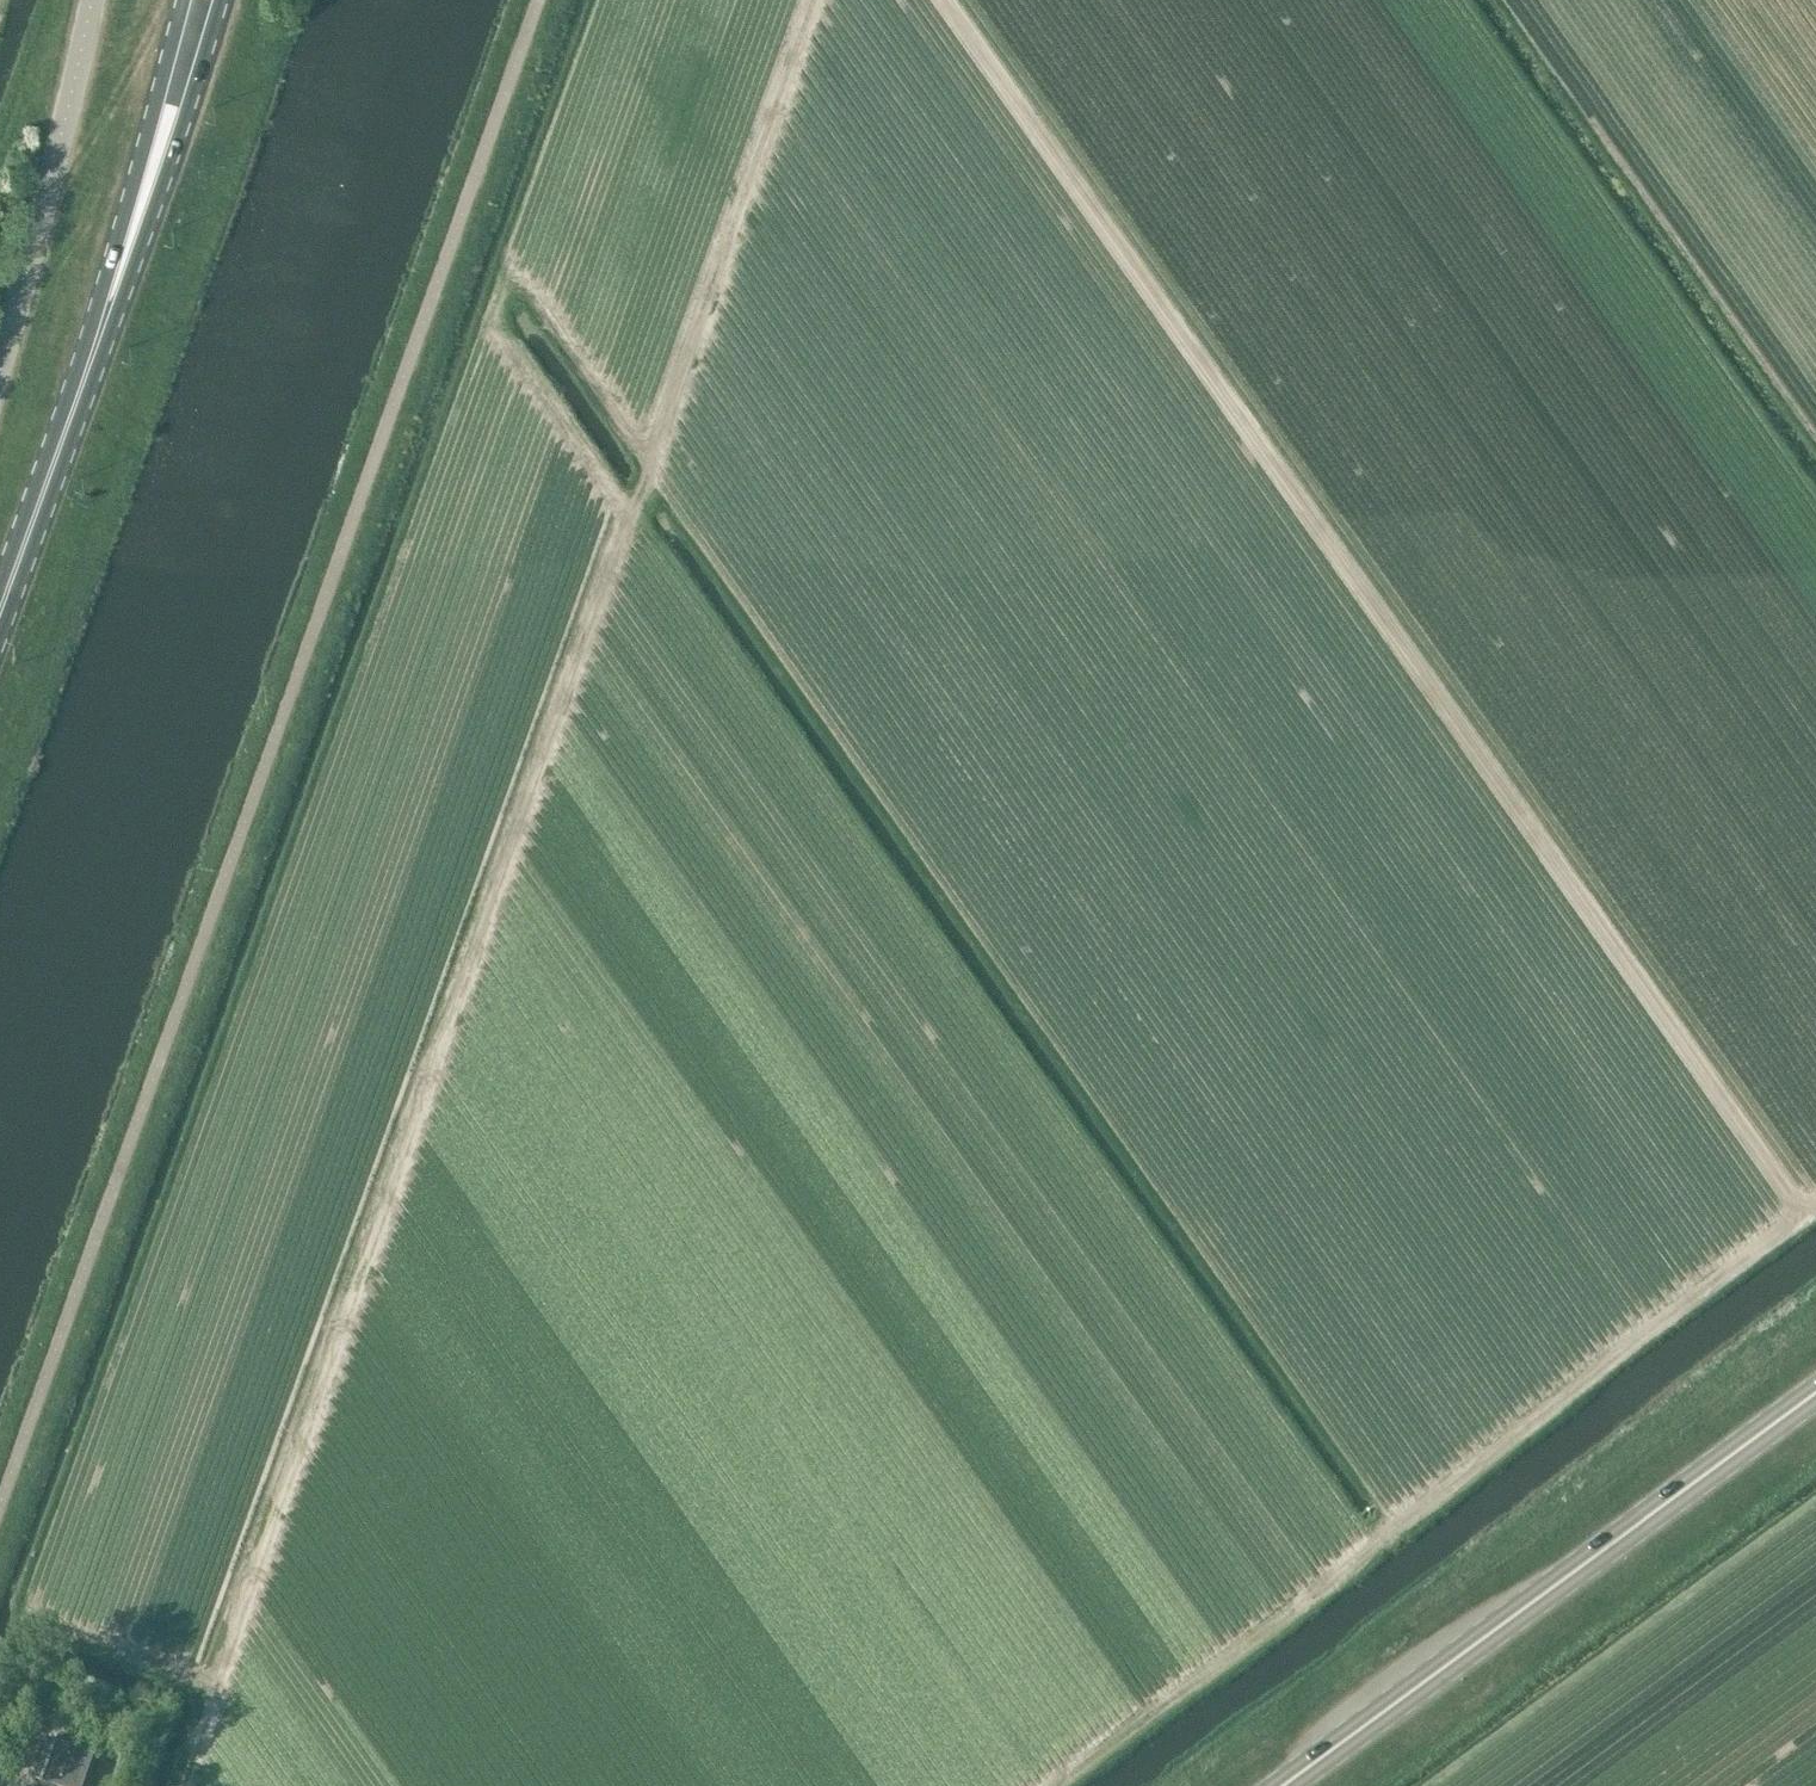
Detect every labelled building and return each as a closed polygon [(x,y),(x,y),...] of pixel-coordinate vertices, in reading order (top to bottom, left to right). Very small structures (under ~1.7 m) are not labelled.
[(27,1781),(41,1785),(83,1785),(93,1759),(41,1741),(27,1781)]
